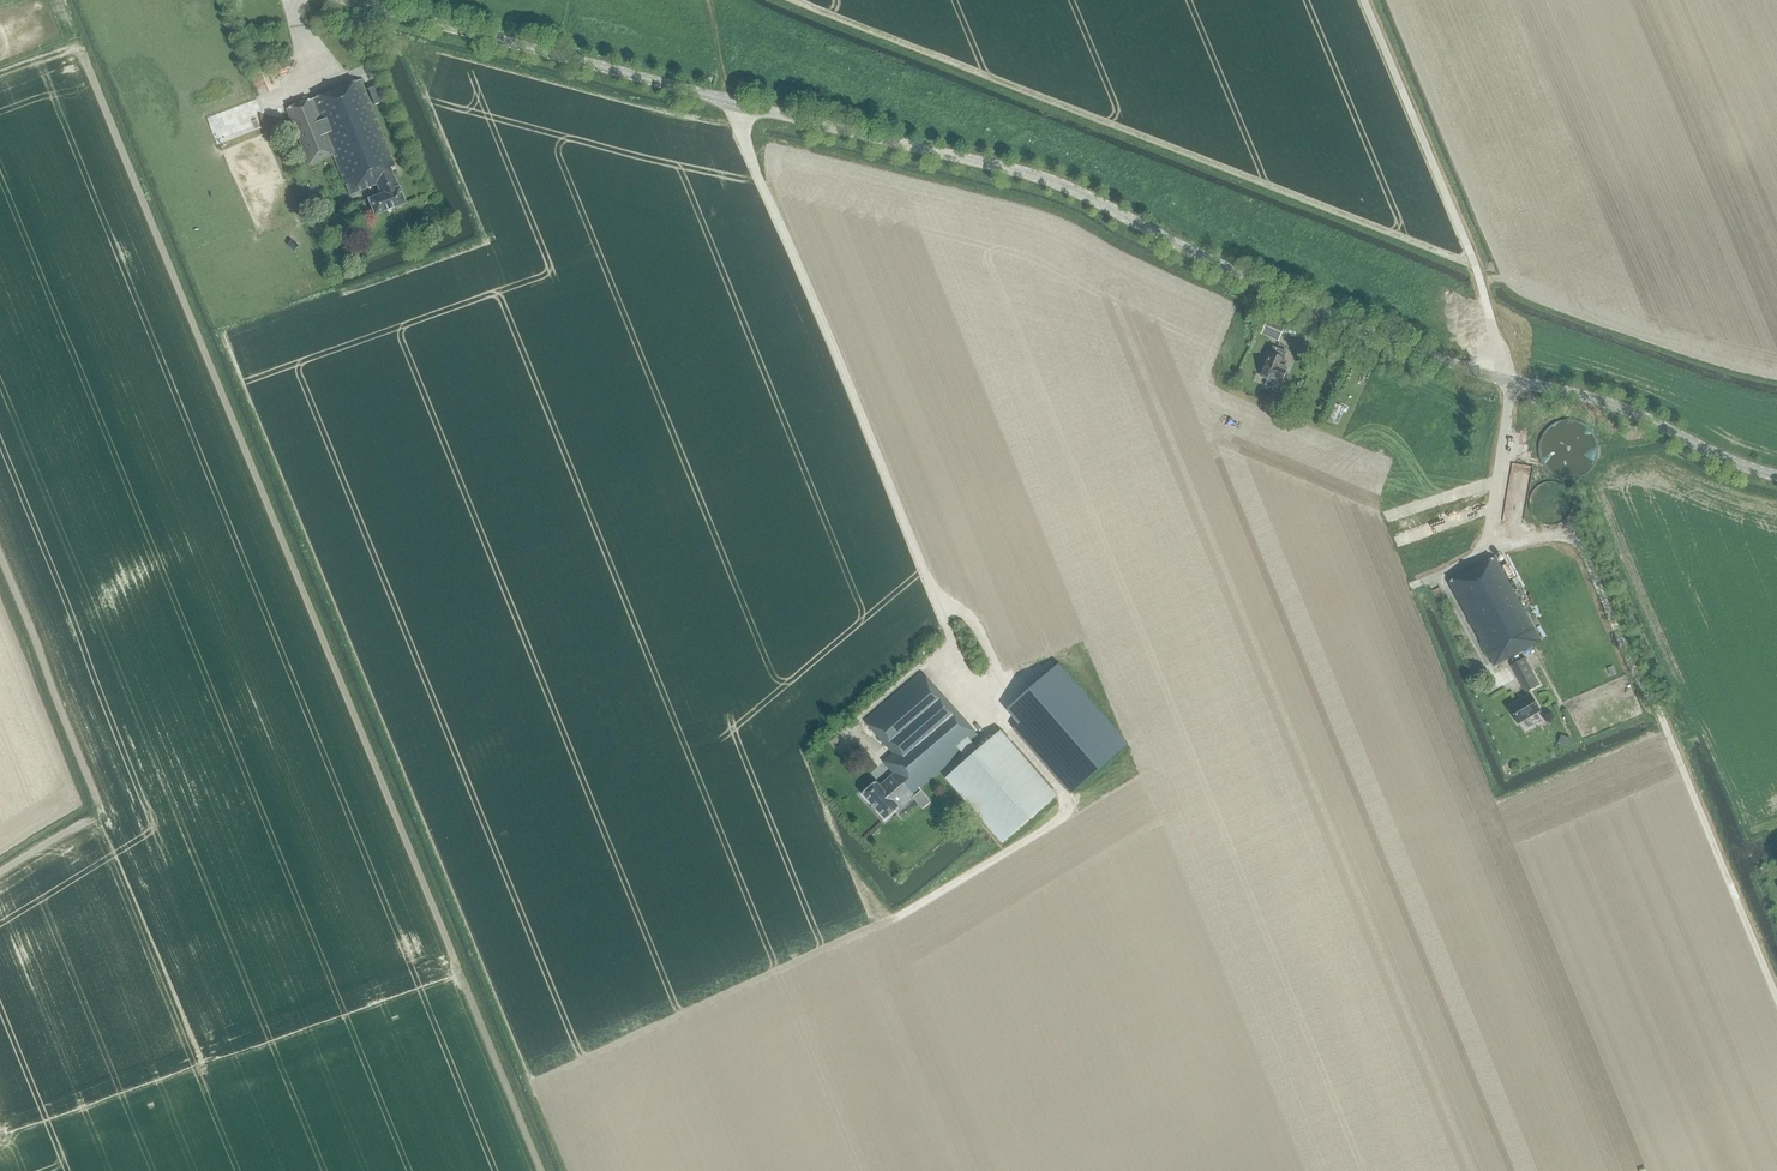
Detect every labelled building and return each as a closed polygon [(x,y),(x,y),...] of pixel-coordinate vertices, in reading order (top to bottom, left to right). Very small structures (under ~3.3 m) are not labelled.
[(285,108),(286,110),(307,164),(332,154),(348,195),(375,184),(380,194),(367,199),(373,215),(404,203),(397,186),(396,187),(389,168),(393,166),(371,111),(358,79),(285,108)] [(1267,316),(1260,333),(1278,340),(1285,324),(1267,316)] [(1281,384),(1287,368),(1281,365),(1286,352),(1273,347),(1271,352),(1270,352),(1261,376),(1268,378),(1265,386),(1273,389),(1276,382),(1281,384)] [(1495,558),(1448,584),(1492,665),(1510,657),(1539,641),(1511,590),(1501,569),(1495,558)] [(1527,691),(1539,685),(1524,658),(1513,664),(1527,691)] [(897,807),(961,751),(967,758),(945,777),(1001,842),(1054,796),(998,731),(977,749),(971,742),(977,737),(921,672),(864,721),(893,754),(883,762),(893,774),(879,786),(875,782),(861,794),(884,819),(898,807),(897,807)] [(1015,728),(1070,791),(1124,744),(1069,681),(1015,728)] [(1517,723),(1539,710),(1530,695),(1508,707),(1517,723)] [(1542,713),(1524,723),(1527,729),(1545,719),(1542,713)] [(986,737),(997,728),(991,720),(980,729),(986,737)] [(1564,735),(1561,743),(1571,746),(1573,737),(1564,735)]
